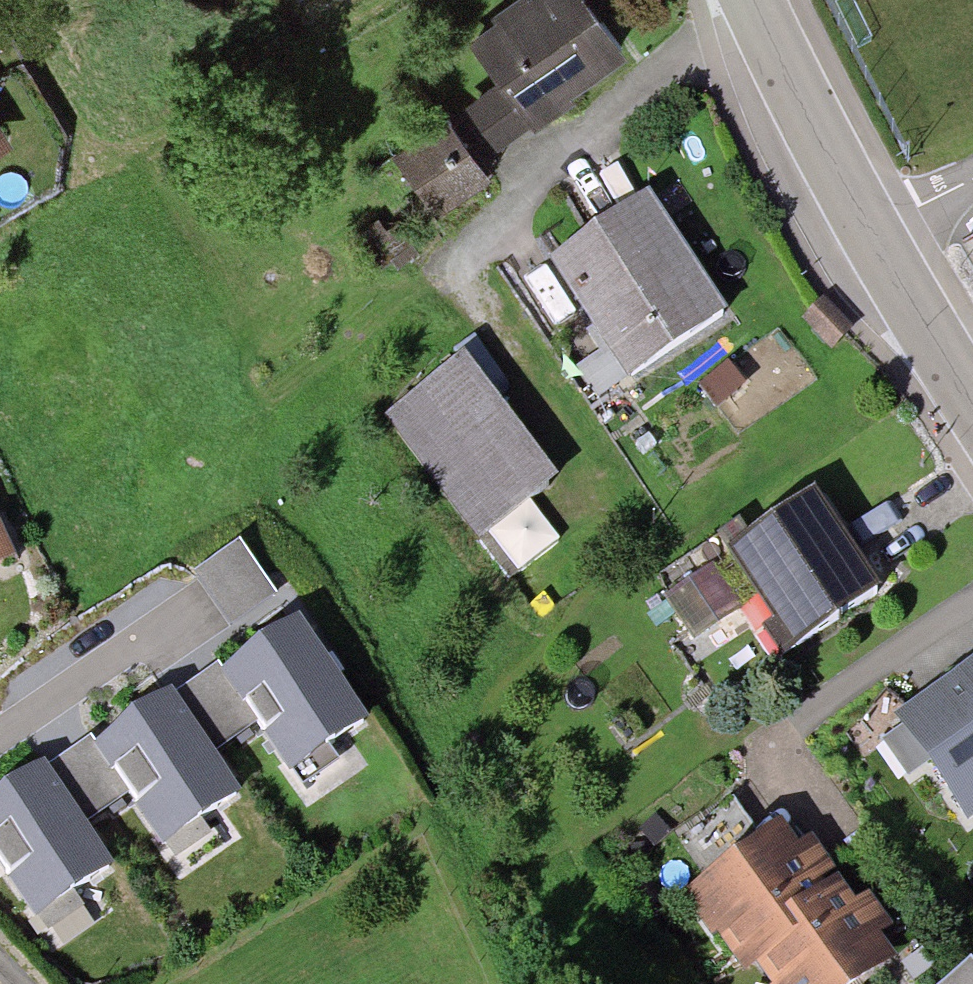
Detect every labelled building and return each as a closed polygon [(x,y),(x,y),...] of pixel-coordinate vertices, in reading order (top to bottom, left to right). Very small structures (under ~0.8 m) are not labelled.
[(470,42),(501,88),(443,128),(470,168),(625,61),(582,0),(532,0),(470,42)] [(470,168),(443,128),(390,165),(430,223),(483,187),(470,168)] [(10,148),(0,132),(0,154),(10,148)] [(647,191),(545,259),(605,347),(624,376),(725,309),(647,191)] [(963,225),(972,244),(972,219),(963,225)] [(824,298),(804,317),(831,345),(851,326),(824,298)] [(624,376),(605,347),(579,365),(598,393),(624,376)] [(728,358),(698,381),(716,403),(745,379),(728,358)] [(543,477),(460,364),(392,414),(500,560),(548,525),(523,492),(543,477)] [(820,489),(732,549),(798,644),(886,584),(820,489)] [(18,553),(0,518),(0,562),(18,553)] [(238,539),(194,570),(231,621),(275,590),(238,539)] [(713,561),(666,591),(694,633),(740,603),(713,561)] [(367,714),(294,612),(222,666),(219,668),(256,720),(290,768),(295,765),(306,780),(340,756),(329,741),(367,714)] [(897,713),(904,723),(884,738),(909,772),(929,757),(968,811),(972,808),(972,657),(897,713)] [(173,689),(216,749),(256,720),(219,668),(222,666),(216,659),(173,689)] [(173,689),(170,683),(95,737),(88,742),(124,793),(163,846),(165,844),(175,859),(213,832),(201,816),(243,786),(216,749),(173,689)] [(88,742),(95,737),(90,730),(46,762),(87,819),(124,793),(88,742)] [(42,758),(0,789),(0,863),(37,914),(47,928),(85,902),(74,885),(114,857),(87,819),(46,762),(42,758)] [(780,813),(687,887),(746,968),(756,960),(851,890),(810,829),(797,839),(780,813)] [(756,960),(774,983),(856,983),(897,953),(879,929),(891,920),(868,890),(857,898),(851,890),(756,960)] [(940,983),(972,983),(972,958),(940,983)]
